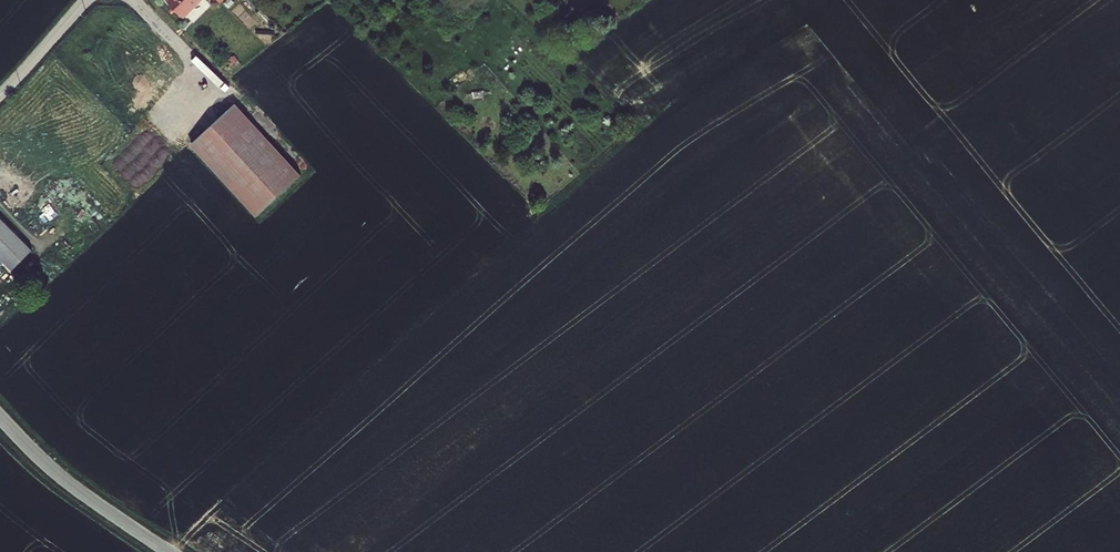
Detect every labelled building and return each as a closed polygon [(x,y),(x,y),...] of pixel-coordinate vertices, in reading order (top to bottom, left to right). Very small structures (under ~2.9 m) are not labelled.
[(184,19),(204,0),(167,0),(166,1),(184,19)] [(305,179),(239,107),(195,147),(261,219),(305,179)] [(0,218),(0,257),(13,270),(33,250),(0,218)]
